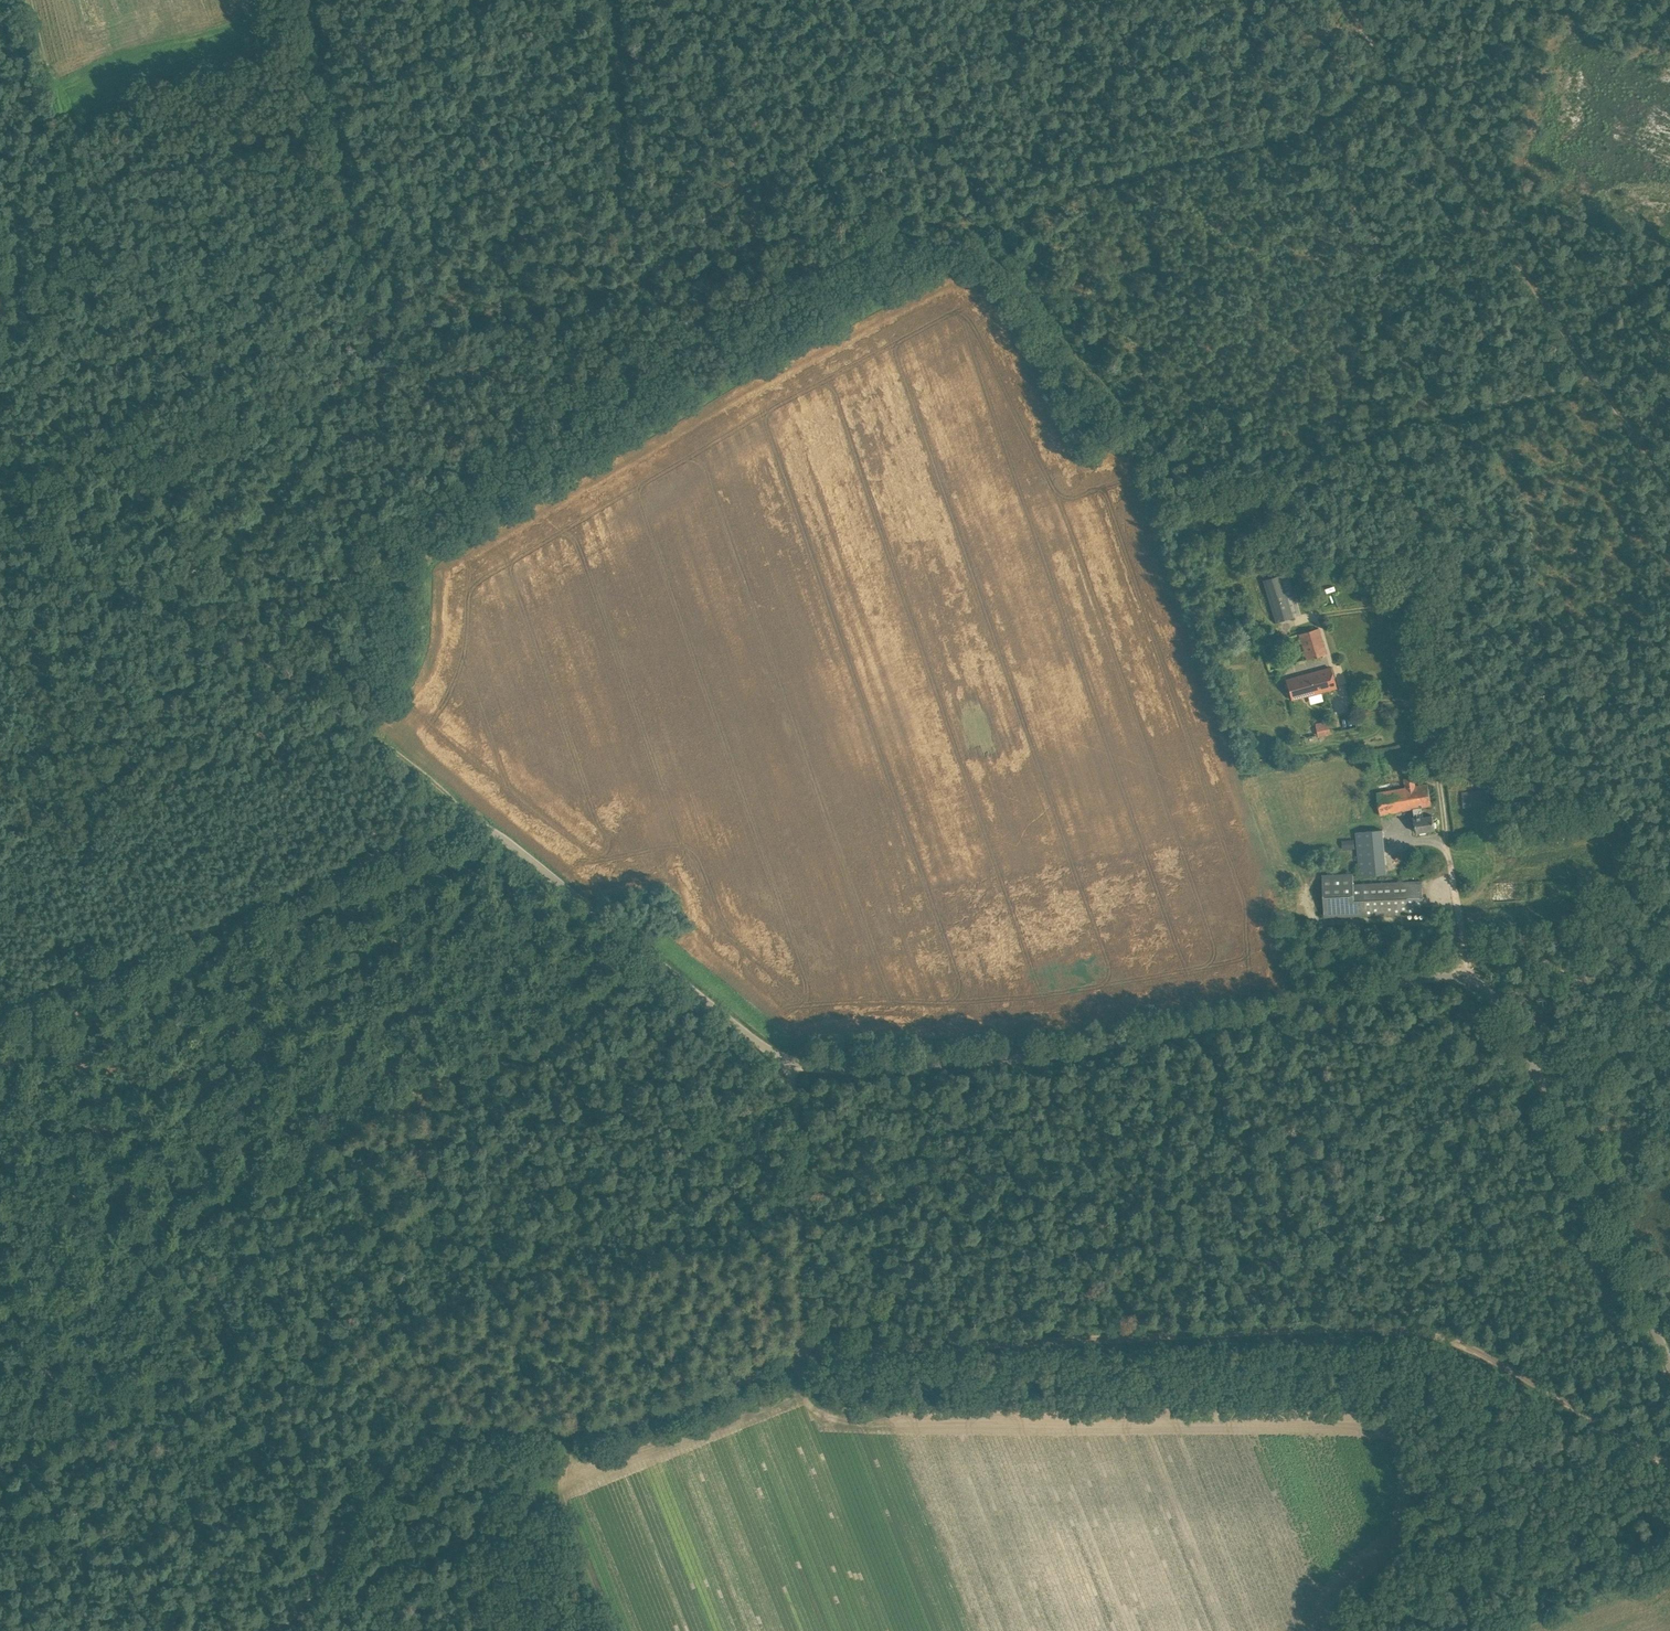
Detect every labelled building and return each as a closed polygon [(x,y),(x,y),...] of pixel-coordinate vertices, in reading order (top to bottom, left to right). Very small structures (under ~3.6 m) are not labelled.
[(1287,572),(1279,574),(1262,579),(1275,622),(1300,614),(1287,572)] [(1326,653),(1318,627),(1299,633),(1306,659),(1326,653)] [(1330,667),(1286,680),(1292,699),(1337,687),(1330,667)] [(1331,732),(1328,721),(1315,723),(1318,734),(1331,732)] [(1428,783),(1417,785),(1415,776),(1405,778),(1406,786),(1377,791),(1381,813),(1413,808),(1417,832),(1435,829),(1433,815),(1424,816),(1423,813),(1422,806),(1431,805),(1428,783)] [(1489,788),(1462,790),(1463,805),(1490,803),(1489,788)] [(1384,828),(1357,829),(1359,874),(1385,873),(1384,828)] [(1343,847),(1355,847),(1354,839),(1343,839),(1343,847)] [(1423,910),(1422,880),(1354,881),(1354,872),(1322,872),(1322,893),(1354,893),(1354,899),(1372,898),(1373,911),(1423,910)] [(1530,909),(1512,909),(1512,920),(1530,920),(1530,909)]
